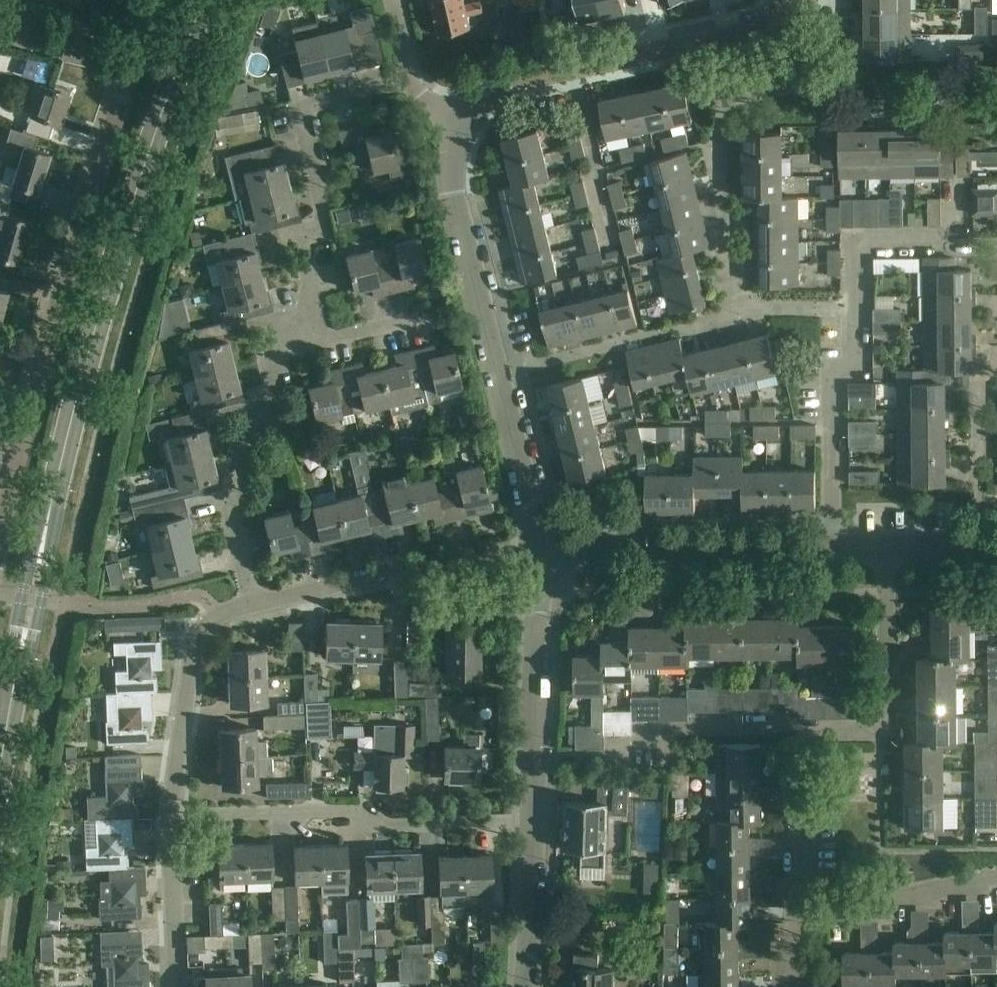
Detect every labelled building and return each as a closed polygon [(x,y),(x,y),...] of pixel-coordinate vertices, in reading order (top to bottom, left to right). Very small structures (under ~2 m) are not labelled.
[(439,36),(471,28),(468,16),(483,12),(480,1),(465,5),(464,0),(431,0),(439,36)] [(553,10),(567,7),(566,0),(551,0),(553,10)] [(579,21),(603,16),(599,0),(575,0),(579,21)] [(603,16),(626,11),(624,0),(599,0),(603,16)] [(860,10),(910,10),(910,0),(860,0),(860,10)] [(959,10),(972,10),(972,0),(959,0),(959,10)] [(267,5),(260,24),(274,29),(281,10),(277,9),(267,5)] [(975,7),(975,27),(975,35),(988,35),(988,7),(975,7)] [(866,20),(866,35),(910,35),(910,10),(860,10),(860,20),(866,20)] [(318,35),(319,34),(316,22),(292,28),(296,41),(294,41),(296,50),(278,55),(281,67),(299,62),(304,79),(328,73),(318,35)] [(344,28),(319,34),(318,35),(328,73),(353,66),(349,50),(378,43),(375,31),(360,34),(346,38),(344,28)] [(910,35),(866,35),(866,61),(882,61),(882,66),(892,66),(892,61),(911,60),(910,35)] [(685,83),(662,88),(670,125),(693,120),(685,83)] [(40,85),(26,131),(48,138),(54,122),(59,124),(70,89),(55,84),(53,89),(40,85)] [(662,88),(641,92),(649,129),(670,125),(662,88)] [(641,92),(620,97),(628,134),(649,129),(641,92)] [(628,134),(620,97),(599,101),(607,138),(628,134)] [(370,124),(350,128),(359,166),(371,163),(373,171),(389,168),(391,177),(410,173),(400,132),(390,134),(389,130),(372,134),(370,124)] [(866,177),(865,125),(856,126),(856,131),(839,131),(840,177),(866,177)] [(874,125),(865,125),(866,177),(890,177),(889,131),(874,131),(874,125)] [(905,130),(889,131),(890,177),(915,176),(914,125),(905,125),(905,130)] [(924,125),(914,125),(915,176),(940,176),(940,146),(940,130),(924,130),(924,125)] [(11,185),(18,187),(37,193),(49,155),(33,150),(37,137),(9,128),(4,142),(22,148),(11,185)] [(503,139),(509,163),(543,154),(537,130),(503,139)] [(566,135),(568,148),(581,145),(578,132),(566,135)] [(744,133),(744,155),(781,154),(780,132),(744,133)] [(686,133),(673,136),(676,149),(689,146),(686,133)] [(676,149),(673,136),(661,140),(664,152),(676,149)] [(834,154),(834,142),(821,142),(821,155),(834,154)] [(643,143),(631,147),(634,160),(646,156),(643,143)] [(581,145),(568,148),(571,160),(584,157),(581,145)] [(940,146),(940,176),(953,176),(952,146),(940,146)] [(634,160),(631,147),(619,150),(622,162),(634,160)] [(244,175),(250,197),(289,188),(283,162),(266,166),(261,148),(229,156),(234,178),(244,175)] [(957,149),(957,176),(970,176),(969,149),(957,149)] [(651,161),(657,185),(692,177),(686,153),(651,161)] [(509,163),(514,185),(514,186),(534,181),(549,178),(543,154),(509,163)] [(744,155),(744,176),(781,176),(781,154),(744,155)] [(834,167),(834,154),(821,155),(821,167),(834,167)] [(987,156),(988,176),(996,176),(996,156),(987,156)] [(634,173),(620,178),(628,200),(641,195),(634,173)] [(744,199),(760,199),(760,198),(781,198),(781,197),(781,176),(744,176),(744,199)] [(657,185),(663,209),(698,200),(692,177),(657,185)] [(499,189),(505,213),(540,204),(534,181),(514,186),(514,185),(499,189)] [(570,184),(573,196),(586,193),(583,181),(570,184)] [(608,185),(611,197),(623,194),(620,181),(608,185)] [(820,198),(833,198),(833,185),(820,185),(820,198)] [(289,188),(250,197),(238,200),(244,225),(247,224),(250,234),(292,223),(289,213),(295,211),(289,188)] [(973,202),(996,202),(996,190),(973,190),(973,202)] [(586,193),(573,196),(576,208),(589,205),(586,193)] [(623,194),(611,197),(614,209),(626,206),(623,194)] [(760,199),(760,220),(797,220),(797,197),(781,197),(781,198),(760,198),(760,199)] [(840,207),(840,219),(840,227),(853,227),(853,199),(840,199),(840,207)] [(928,199),(928,226),(941,226),(941,199),(928,199)] [(663,209),(669,232),(703,224),(698,200),(663,209)] [(890,226),(890,200),(878,200),(878,226),(890,226)] [(903,200),(890,200),(890,226),(903,226),(903,200)] [(28,221),(9,216),(12,204),(0,201),(0,227),(2,227),(0,233),(0,258),(16,263),(22,244),(20,244),(21,240),(23,240),(28,221)] [(973,202),(973,214),(996,214),(996,202),(973,202)] [(505,213),(511,236),(545,228),(540,204),(505,213)] [(827,207),(827,220),(840,219),(840,207),(827,207)] [(840,232),(840,227),(840,219),(827,220),(827,232),(840,232)] [(638,248),(651,245),(645,220),(632,224),(638,248)] [(760,220),(760,241),(798,241),(797,220),(760,220)] [(669,232),(675,255),(675,256),(692,251),(709,247),(703,224),(669,232)] [(511,236),(517,260),(551,251),(545,228),(511,236)] [(582,231),(585,243),(597,240),(594,228),(582,231)] [(619,231),(622,243),(635,240),(632,228),(619,231)] [(214,263),(220,287),(261,277),(250,234),(219,241),(224,260),(214,263)] [(397,260),(386,262),(393,293),(413,288),(411,278),(427,274),(419,238),(394,244),(397,260)] [(597,240),(585,243),(588,255),(600,252),(597,240)] [(635,240),(622,243),(625,255),(638,252),(635,240)] [(760,241),(760,263),(798,263),(798,241),(760,241)] [(393,293),(386,262),(374,265),(370,250),(346,256),(354,291),(371,287),(373,298),(393,293)] [(828,250),(828,264),(841,264),(841,250),(828,250)] [(551,251),(517,260),(522,284),(557,275),(551,251)] [(658,259),(662,277),(697,269),(692,251),(675,256),(675,255),(658,259)] [(924,258),(925,296),(976,296),(976,286),(971,286),(971,270),(955,270),(955,258),(924,258)] [(798,263),(760,263),(760,285),(798,285),(798,263)] [(841,264),(828,264),(828,275),(841,275),(841,264)] [(662,277),(667,295),(701,287),(697,269),(662,277)] [(226,311),(218,313),(221,324),(264,313),(261,303),(267,301),(261,277),(220,287),(226,311)] [(701,287),(667,295),(671,313),(692,307),(693,311),(703,309),(702,305),(706,304),(701,287)] [(629,291),(610,295),(618,330),(637,325),(629,291)] [(610,295),(593,300),(601,334),(618,330),(610,295)] [(925,296),(925,322),(971,321),(971,305),(976,305),(976,296),(925,296)] [(593,300),(575,304),(584,338),(601,334),(593,300)] [(575,304),(558,308),(566,342),(584,338),(575,304)] [(566,342),(558,308),(540,312),(548,347),(566,342)] [(874,309),(874,322),(900,322),(900,309),(874,309)] [(925,322),(925,346),(977,345),(976,336),(971,336),(971,321),(925,322)] [(900,322),(874,322),(873,334),(900,334),(900,322)] [(187,351),(194,376),(234,366),(227,341),(211,345),(206,327),(193,330),(197,348),(187,351)] [(768,335),(746,340),(755,377),(777,372),(768,335)] [(670,379),(686,375),(687,375),(683,356),(684,356),(680,339),(661,344),(670,379)] [(746,340),(725,346),(734,382),(755,377),(746,340)] [(652,383),(670,379),(661,344),(644,348),(652,383)] [(433,345),(413,350),(427,405),(440,402),(438,393),(461,387),(453,351),(435,355),(433,345)] [(898,372),(898,383),(928,383),(928,371),(950,371),(971,371),(971,354),(977,354),(977,345),(925,346),(925,371),(898,372)] [(725,346),(704,351),(713,387),(734,382),(725,346)] [(635,388),(652,383),(644,348),(626,353),(635,388)] [(427,405),(413,350),(393,354),(396,365),(380,369),(388,405),(389,405),(391,414),(427,405)] [(687,375),(686,375),(691,393),(713,387),(704,351),(684,356),(683,356),(687,375)] [(361,362),(341,367),(352,413),(353,413),(388,405),(380,369),(364,373),(361,362)] [(234,366),(194,376),(199,400),(191,402),(193,412),(225,405),(222,394),(239,390),(234,366)] [(352,413),(341,367),(322,372),(325,382),(308,386),(316,422),(341,416),(343,424),(355,421),(353,413),(352,413)] [(898,383),(898,409),(950,408),(950,399),(945,399),(944,384),(950,384),(950,371),(928,371),(928,383),(898,383)] [(548,386),(554,411),(589,402),(583,378),(548,386)] [(614,384),(616,395),(629,392),(626,381),(614,384)] [(849,384),(849,396),(876,396),(876,383),(849,384)] [(616,395),(620,409),(632,406),(629,392),(616,395)] [(554,411),(560,435),(594,426),(589,402),(554,411)] [(762,420),(762,407),(750,407),(750,420),(762,420)] [(775,407),(762,407),(762,420),(775,420),(775,407)] [(898,409),(899,434),(945,434),(945,418),(950,418),(950,408),(898,409)] [(705,412),(705,425),(718,425),(718,411),(705,412)] [(730,411),(718,411),(718,425),(730,425),(730,411)] [(164,439),(171,464),(211,454),(205,429),(188,433),(183,414),(169,418),(174,436),(164,439)] [(849,422),(849,434),(876,434),(876,421),(849,422)] [(718,425),(705,425),(706,437),(718,437),(718,425)] [(730,425),(718,425),(718,437),(730,437),(730,425)] [(816,425),(790,425),(791,438),(816,438),(816,425)] [(560,435),(565,458),(600,449),(594,426),(560,435)] [(766,439),(766,426),(753,426),(753,439),(766,439)] [(779,426),(766,426),(766,439),(779,439),(779,426)] [(625,430),(628,442),(640,439),(637,427),(625,430)] [(670,440),(670,428),(657,428),(657,440),(670,440)] [(682,428),(670,428),(670,440),(682,440),(682,428)] [(876,434),(849,434),(849,446),(876,446),(876,434)] [(899,434),(899,458),(950,458),(950,449),(945,449),(945,434),(899,434)] [(640,439),(628,442),(631,455),(643,452),(640,439)] [(600,449),(565,458),(571,481),(606,472),(600,449)] [(169,490),(128,500),(131,511),(180,499),(202,493),(200,483),(217,478),(214,467),(211,454),(171,464),(163,466),(169,490)] [(444,474),(447,489),(455,520),(491,511),(480,465),(455,471),(452,456),(440,458),(444,474)] [(693,458),(693,475),(694,475),(694,494),(695,494),(719,493),(718,458),(693,458)] [(743,458),(718,458),(719,493),(742,493),(743,493),(743,472),(743,458)] [(950,458),(899,458),(899,484),(945,484),(945,467),(950,467),(950,458)] [(791,471),(767,472),(767,507),(791,507),(791,471)] [(815,471),(791,471),(791,507),(816,507),(815,471)] [(877,471),(849,472),(849,484),(877,484),(877,471)] [(767,472),(743,472),(743,493),(742,493),(742,508),(767,507),(767,472)] [(371,491),(375,507),(382,538),(403,533),(400,522),(416,518),(408,483),(405,473),(381,479),(384,488),(371,491)] [(669,511),(669,475),(646,475),(646,511),(669,511)] [(694,475),(693,475),(669,475),(669,511),(695,510),(695,494),(694,494),(694,475)] [(431,477),(408,483),(416,518),(432,514),(435,525),(455,520),(447,489),(435,492),(431,477)] [(300,509),(303,524),(311,555),(331,550),(328,539),(344,535),(336,500),(334,494),(310,500),(311,506),(300,509)] [(360,494),(336,500),(344,535),(360,531),(363,542),(382,538),(375,507),(363,510),(360,494)] [(184,516),(180,499),(131,511),(133,519),(143,516),(145,526),(151,551),(191,541),(185,516),(184,516)] [(311,555),(303,524),(292,527),(288,511),(264,517),(272,553),(289,549),(291,559),(311,555)] [(191,541),(151,551),(157,575),(149,577),(152,587),(182,580),(180,570),(197,566),(191,541)] [(932,603),(932,632),(970,631),(969,602),(932,603)] [(159,617),(114,619),(115,631),(160,630),(159,617)] [(771,618),(743,619),(743,656),(771,656),(771,618)] [(799,618),(771,618),(771,656),(799,656),(799,618)] [(686,619),(686,627),(687,627),(687,657),(715,657),(715,619),(686,619)] [(743,619),(715,619),(715,657),(743,656),(743,619)] [(407,621),(407,641),(407,648),(422,648),(423,621),(407,621)] [(288,623),(289,643),(289,650),(302,649),(301,622),(288,623)] [(445,622),(445,649),(480,650),(481,622),(445,622)] [(325,657),(353,657),(353,623),(326,623),(325,657)] [(353,623),(353,657),(379,658),(380,624),(353,623)] [(827,626),(799,626),(799,664),(827,664),(827,626)] [(855,626),(827,626),(827,664),(856,664),(855,626)] [(630,628),(630,642),(631,642),(631,665),(632,673),(659,673),(659,665),(659,627),(630,628)] [(687,627),(686,627),(659,627),(659,665),(687,665),(687,657),(687,627)] [(932,632),(932,659),(957,659),(957,660),(970,659),(970,631),(932,632)] [(161,641),(141,642),(113,643),(113,655),(125,655),(126,671),(114,671),(115,693),(151,692),(157,692),(156,678),(152,678),(152,670),(162,669),(161,641)] [(602,642),(602,656),(602,680),(632,680),(632,673),(631,665),(631,642),(630,642),(602,642)] [(229,651),(230,677),(264,676),(263,649),(229,651)] [(480,650),(445,649),(444,674),(480,675),(480,650)] [(602,680),(602,656),(575,656),(575,694),(592,694),(592,711),(596,710),(596,726),(602,726),(602,712),(603,712),(602,680)] [(918,659),(919,688),(957,687),(957,660),(957,659),(932,659),(918,659)] [(987,687),(996,687),(996,659),(987,660),(987,687)] [(407,661),(394,661),(395,698),(408,697),(407,661)] [(304,674),(305,702),(319,702),(318,674),(304,674)] [(264,676),(230,677),(230,704),(265,703),(264,676)] [(409,698),(424,698),(436,697),(440,697),(440,684),(409,685),(409,698)] [(919,688),(919,716),(958,716),(957,687),(919,688)] [(988,716),(996,716),(996,687),(987,687),(988,716)] [(688,689),(688,697),(688,712),(716,712),(716,689),(688,689)] [(744,689),(716,689),(716,712),(744,712),(744,689)] [(772,689),(744,689),(744,712),(772,711),(772,689)] [(800,689),(772,689),(772,711),(799,711),(800,711),(800,695),(800,689)] [(151,692),(115,693),(104,694),(105,744),(147,742),(147,728),(143,728),(142,720),(152,720),(151,692)] [(828,695),(800,695),(800,711),(799,711),(799,719),(828,719),(828,695)] [(856,695),(828,695),(828,719),(856,718),(856,695)] [(436,697),(424,698),(426,741),(438,741),(436,697)] [(631,697),(631,712),(632,712),(632,720),(659,720),(659,697),(631,697)] [(688,697),(659,697),(659,720),(688,720),(688,712),(688,697)] [(306,714),(306,728),(307,738),(331,737),(330,701),(319,702),(305,702),(306,714)] [(306,714),(305,702),(278,703),(278,715),(306,714)] [(632,712),(631,712),(603,712),(602,712),(602,726),(603,726),(603,734),(604,734),(632,734),(632,720),(632,712)] [(265,729),(306,728),(306,714),(278,715),(264,716),(265,729)] [(919,716),(919,743),(943,743),(943,744),(958,743),(958,716),(919,716)] [(988,743),(996,743),(996,716),(988,716),(988,743)] [(412,756),(412,750),(413,726),(395,725),(394,755),(373,754),(373,753),(354,752),(353,768),(373,768),(372,786),(376,786),(376,790),(388,790),(388,787),(402,787),(402,784),(406,784),(406,772),(403,772),(403,756),(412,756)] [(576,726),(576,748),(604,748),(604,734),(603,734),(603,726),(602,726),(596,726),(576,726)] [(218,729),(220,759),(271,756),(271,755),(266,755),(265,740),(255,741),(255,728),(218,729)] [(445,747),(444,750),(444,779),(477,780),(478,735),(463,734),(463,747),(445,747)] [(905,743),(905,772),(943,772),(943,744),(943,743),(919,743),(905,743)] [(974,772),(996,771),(996,743),(988,743),(974,743),(974,772)] [(723,758),(723,771),(761,771),(761,753),(773,753),(773,744),(718,745),(718,753),(723,758)] [(86,820),(94,819),(131,818),(137,818),(136,804),(132,804),(132,795),(142,795),(140,755),(103,756),(105,797),(85,798),(86,820)] [(271,756),(220,759),(221,787),(258,785),(257,774),(272,773),(271,756)] [(616,759),(604,759),(604,770),(616,770),(616,759)] [(716,771),(717,796),(773,795),(773,787),(761,787),(761,771),(723,771),(716,771)] [(974,799),(996,798),(996,771),(974,772),(974,799)] [(905,772),(905,800),(943,799),(943,772),(905,772)] [(643,791),(644,780),(599,779),(598,803),(567,802),(565,851),(581,851),(581,866),(606,867),(608,814),(628,815),(629,791),(643,791)] [(674,791),(674,779),(657,779),(657,791),(674,791)] [(265,783),(266,798),(308,796),(307,781),(265,783)] [(672,796),(645,795),(642,846),(670,848),(672,796)] [(722,809),(722,821),(729,821),(750,821),(762,821),(761,804),(774,804),(773,795),(717,796),(717,801),(722,809)] [(974,799),(975,827),(996,827),(996,798),(974,799)] [(943,799),(905,800),(906,828),(944,828),(944,827),(955,827),(955,799),(943,799)] [(86,820),(83,820),(84,848),(85,870),(109,869),(109,868),(127,868),(127,867),(127,854),(122,854),(122,846),(132,845),(131,818),(86,820)] [(718,821),(718,847),(762,847),(762,838),(750,838),(750,821),(729,821),(722,821),(718,821)] [(270,843),(244,844),(245,880),(272,879),(270,843)] [(245,880),(244,844),(217,845),(219,881),(245,880)] [(319,845),(320,882),(321,882),(321,894),(348,893),(346,844),(319,845)] [(294,883),(320,882),(319,845),(293,846),(294,883)] [(718,847),(718,872),(750,872),(750,855),(762,855),(762,847),(718,847)] [(392,854),(393,888),(420,887),(418,853),(392,854)] [(393,888),(392,854),(365,854),(367,889),(393,888)] [(490,854),(463,855),(465,896),(466,896),(479,895),(479,890),(491,890),(490,854)] [(429,897),(430,924),(431,944),(444,944),(442,906),(466,906),(466,896),(465,896),(463,855),(438,856),(440,892),(443,892),(443,896),(429,897)] [(109,868),(109,869),(110,880),(100,881),(100,898),(98,898),(98,919),(140,917),(140,903),(135,904),(135,895),(145,895),(144,866),(127,867),(127,868),(109,868)] [(718,872),(719,898),(763,897),(763,889),(750,889),(750,872),(718,872)] [(284,888),(285,919),(286,934),(298,933),(296,887),(284,888)] [(272,920),(285,919),(284,888),(271,888),(272,920)] [(417,924),(430,924),(429,897),(416,897),(417,924)] [(719,898),(719,923),(738,923),(738,924),(751,924),(750,906),(763,906),(763,897),(719,898)] [(358,899),(359,943),(374,942),(372,898),(368,898),(368,899),(358,899)] [(337,934),(337,948),(352,947),(360,947),(359,943),(358,899),(345,900),(347,933),(337,934)] [(208,902),(210,935),(210,936),(223,935),(221,902),(208,902)] [(489,910),(490,942),(503,941),(502,909),(489,910)] [(945,933),(945,942),(946,942),(946,965),(946,972),(971,972),(971,965),(971,920),(962,920),(962,933),(945,933)] [(971,920),(971,965),(996,964),(996,955),(996,932),(979,932),(979,920),(971,920)] [(701,949),(707,949),(751,948),(751,940),(738,940),(738,924),(738,923),(719,923),(697,923),(697,929),(701,935),(701,949)] [(894,943),(894,953),(895,953),(895,975),(896,975),(920,975),(920,930),(912,930),(912,943),(894,943)] [(929,930),(920,930),(920,975),(946,975),(946,972),(946,965),(946,942),(945,942),(929,943),(929,930)] [(337,948),(337,934),(337,931),(323,931),(324,964),(338,963),(337,948)] [(259,935),(260,964),(261,971),(273,971),(271,934),(259,935)] [(757,935),(758,951),(783,951),(783,934),(757,935)] [(210,936),(210,935),(203,935),(204,948),(232,947),(232,936),(223,936),(223,935),(210,936)] [(248,964),(260,964),(259,935),(247,936),(248,964)] [(870,940),(861,940),(861,953),(844,953),(844,986),(870,986),(870,985),(870,940)] [(878,940),(870,940),(870,985),(896,985),(896,975),(895,975),(895,953),(894,953),(878,953),(878,940)] [(100,943),(101,967),(105,967),(106,986),(149,986),(148,963),(138,964),(138,955),(142,955),(141,941),(100,943)] [(484,974),(483,942),(472,943),(474,975),(484,974)] [(412,959),(411,945),(400,946),(401,958),(399,958),(399,983),(413,982),(412,959)] [(421,945),(411,945),(412,959),(413,982),(429,981),(428,957),(422,957),(421,945)] [(337,948),(338,963),(338,983),(353,983),(352,947),(337,948)] [(707,949),(707,974),(739,974),(739,957),(751,957),(751,948),(707,949)] [(613,970),(598,970),(598,956),(574,955),(574,969),(573,969),(573,986),(613,986),(613,970)] [(226,976),(225,968),(206,969),(207,976),(205,977),(206,986),(226,986),(226,976)] [(226,976),(226,986),(250,986),(249,974),(226,976)] [(739,974),(707,974),(699,974),(699,986),(739,986),(739,974)]
